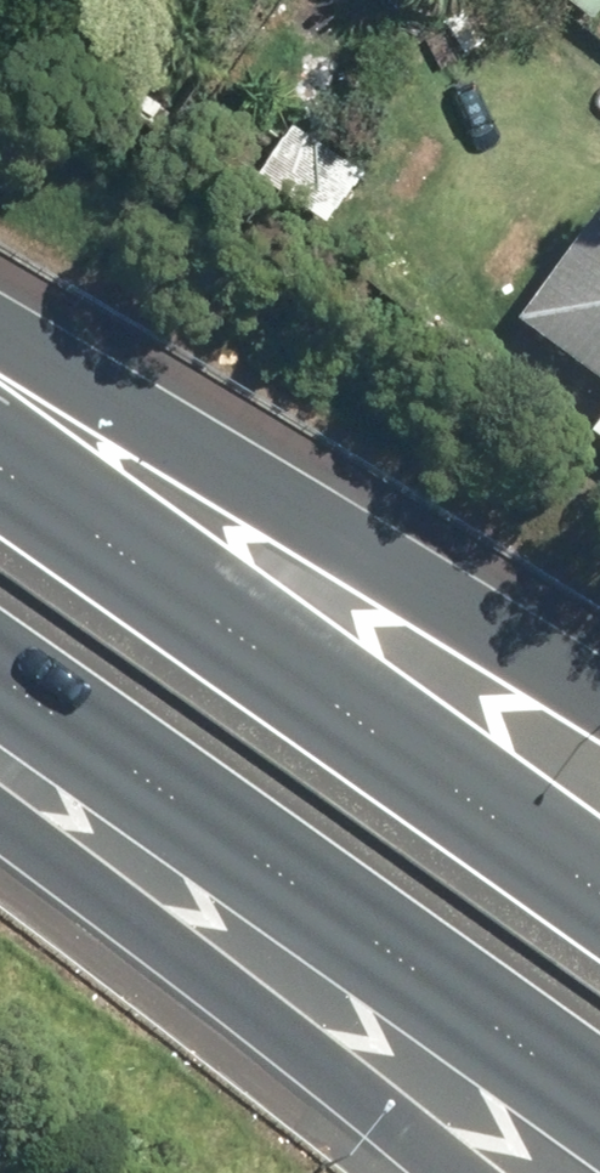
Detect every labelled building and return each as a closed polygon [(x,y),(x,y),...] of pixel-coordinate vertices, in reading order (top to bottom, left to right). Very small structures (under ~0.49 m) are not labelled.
[(518,318),(599,381),(599,218),(597,216),(518,318)]
